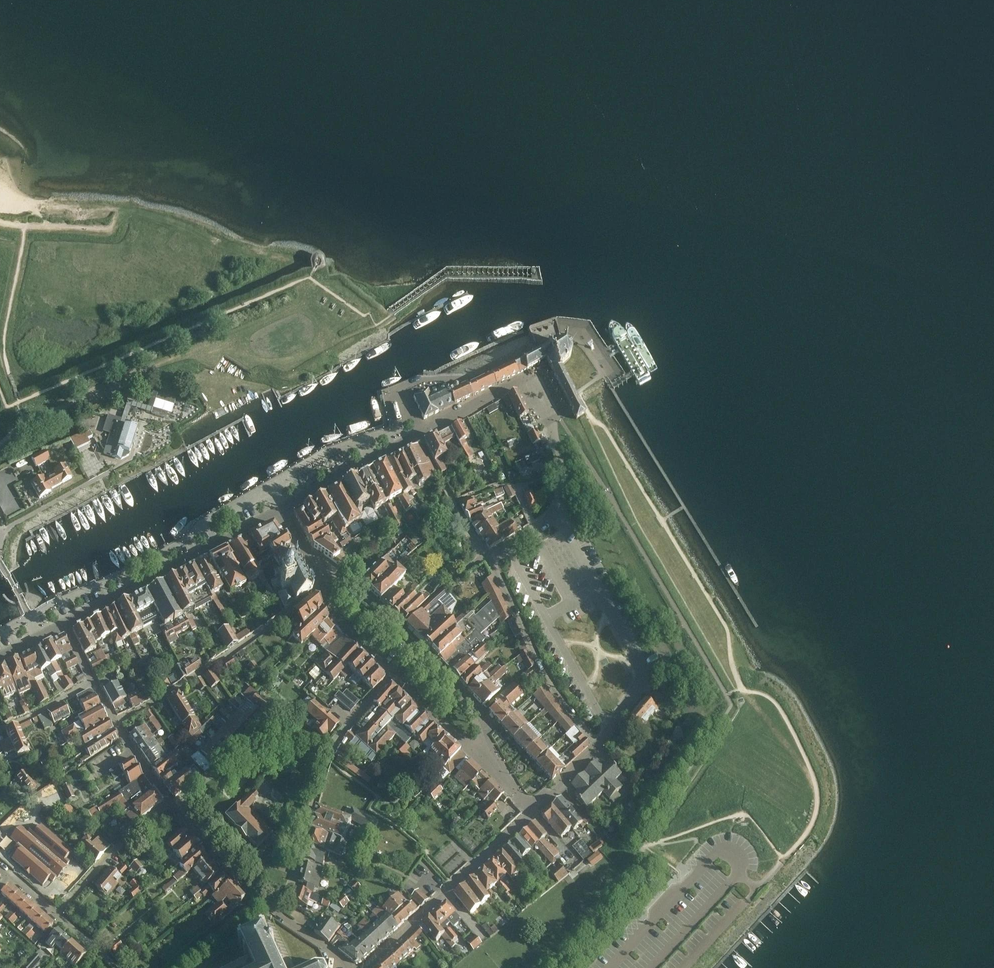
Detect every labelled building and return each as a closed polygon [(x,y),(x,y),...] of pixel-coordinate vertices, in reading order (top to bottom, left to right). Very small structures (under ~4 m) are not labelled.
[(512,363),(518,373),(526,369),(541,362),(546,359),(566,401),(576,419),(584,415),(573,393),(560,367),(567,360),(569,358),(570,356),(571,354),(571,351),(571,349),(570,347),(569,345),(567,344),(565,343),(562,342),(557,342),(548,345),(541,349),(512,363)] [(518,373),(512,363),(491,374),(495,384),(518,373)] [(495,384),(491,374),(467,386),(472,396),(495,384)] [(447,390),(454,404),(472,396),(467,386),(466,384),(459,388),(458,386),(456,385),(454,385),(453,387),(447,390)] [(454,404),(447,390),(445,386),(429,394),(428,390),(414,397),(424,419),(454,404)] [(507,395),(511,403),(519,418),(528,414),(516,391),(507,395)] [(102,433),(108,435),(113,421),(124,424),(131,408),(169,420),(170,414),(152,408),(155,399),(173,404),(175,400),(152,392),(147,408),(127,401),(120,420),(108,416),(102,433)] [(506,406),(511,403),(507,395),(502,398),(506,406)] [(155,399),(152,408),(170,414),(173,404),(155,399)] [(120,459),(129,455),(133,441),(137,428),(124,424),(113,421),(108,435),(102,453),(108,455),(112,456),(112,457),(120,459)] [(456,436),(468,459),(476,474),(481,472),(473,456),(472,456),(463,439),(469,437),(461,422),(451,427),(456,436)] [(456,436),(451,427),(435,435),(441,444),(456,436)] [(535,429),(526,433),(532,445),(541,441),(535,429)] [(75,451),(89,444),(84,433),(70,440),(75,451)] [(446,454),(441,444),(435,435),(424,441),(434,461),(441,473),(446,470),(439,458),(446,454)] [(414,446),(395,457),(408,483),(407,483),(410,490),(413,495),(416,493),(413,489),(410,482),(415,479),(419,484),(435,476),(419,444),(414,446)] [(527,466),(545,458),(542,450),(524,459),(527,466)] [(36,467),(49,460),(45,451),(31,458),(36,467)] [(403,495),(408,502),(410,500),(406,493),(410,490),(407,483),(408,483),(395,457),(386,462),(402,495),(403,495)] [(386,462),(372,470),(376,479),(377,479),(382,488),(381,489),(388,501),(391,500),(398,497),(406,512),(412,508),(408,502),(403,495),(402,495),(386,462)] [(37,480),(33,475),(28,478),(31,483),(39,498),(51,491),(50,489),(72,477),(65,465),(54,471),(56,474),(45,481),(43,477),(37,480)] [(401,526),(396,515),(392,508),(388,501),(381,489),(382,488),(377,479),(376,479),(372,470),(357,478),(374,510),(383,505),(396,530),(401,526)] [(355,479),(324,496),(346,534),(349,537),(352,534),(347,528),(360,521),(356,515),(361,512),(359,508),(368,503),(355,479)] [(509,498),(515,496),(510,486),(504,488),(509,498)] [(496,497),(504,494),(502,489),(493,491),(496,497)] [(533,506),(537,505),(531,491),(523,494),(529,508),(533,506)] [(331,519),(332,521),(336,529),(337,529),(341,537),(346,534),(324,496),(311,503),(318,514),(323,524),(331,519)] [(464,512),(479,506),(480,505),(479,503),(477,504),(473,497),(459,504),(464,512)] [(303,507),(311,521),(312,523),(315,522),(318,520),(316,515),(318,514),(311,503),(303,507)] [(494,507),(469,520),(477,530),(492,521),(489,516),(495,513),(503,508),(501,504),(494,507)] [(469,520),(494,507),(493,505),(482,510),(479,506),(464,512),(469,520)] [(515,515),(522,511),(519,505),(512,509),(515,515)] [(292,513),(304,532),(317,525),(315,522),(312,523),(311,521),(303,507),(292,513)] [(498,528),(482,538),(489,549),(521,529),(520,527),(516,529),(510,519),(497,527),(498,528)] [(492,521),(477,530),(482,538),(498,528),(497,527),(492,521)] [(229,546),(228,547),(233,555),(230,557),(236,568),(241,566),(243,569),(242,570),(250,582),(262,574),(248,552),(250,551),(249,549),(255,545),(260,552),(261,554),(263,553),(262,551),(268,547),(283,538),(273,523),(249,535),(240,541),(229,547),(229,546)] [(317,525),(304,532),(308,540),(312,547),(313,547),(332,560),(340,566),(348,561),(341,550),(338,550),(333,543),(338,540),(333,534),(328,536),(325,529),(321,532),(317,524),(317,525)] [(263,562),(272,556),(273,556),(289,546),(283,537),(283,538),(268,547),(271,552),(261,559),(263,562)] [(342,547),(352,541),(350,537),(340,544),(342,547)] [(272,556),(279,566),(295,557),(289,546),(273,556),(272,556)] [(228,547),(225,548),(230,557),(233,555),(228,547)] [(237,570),(236,568),(230,557),(225,548),(224,549),(209,557),(230,592),(245,584),(237,570)] [(396,566),(386,556),(360,581),(370,591),(396,566)] [(370,591),(380,600),(390,591),(392,593),(394,590),(392,588),(405,574),(398,568),(409,559),(406,556),(396,566),(370,591)] [(295,557),(279,566),(278,567),(281,571),(276,574),(279,579),(271,583),(274,589),(280,586),(283,592),(278,595),(285,609),(311,592),(308,586),(310,586),(311,585),(311,584),(312,583),(312,582),(307,570),(306,570),(305,569),(304,569),(302,570),(301,570),(298,563),(299,563),(297,559),(296,559),(295,557)] [(206,558),(193,566),(210,596),(223,617),(226,615),(214,593),(222,588),(206,558)] [(345,563),(342,567),(356,578),(360,573),(345,563)] [(203,600),(210,596),(193,566),(184,571),(205,605),(206,604),(203,600)] [(184,571),(176,576),(184,593),(187,591),(191,599),(189,601),(194,610),(194,611),(205,605),(184,571)] [(481,585),(487,596),(497,586),(491,575),(481,585)] [(183,616),(183,615),(184,615),(190,628),(192,631),(196,628),(191,619),(189,620),(186,614),(194,610),(189,601),(191,599),(187,591),(184,593),(176,576),(165,582),(183,616)] [(159,616),(164,625),(173,621),(174,621),(174,620),(183,616),(183,615),(183,616),(165,582),(145,592),(159,616)] [(440,657),(442,660),(505,603),(497,586),(487,596),(490,602),(475,617),(472,614),(455,630),(454,628),(453,628),(432,649),(439,658),(440,657)] [(424,613),(436,602),(448,592),(445,588),(433,598),(406,624),(415,633),(429,619),(424,613)] [(380,600),(392,612),(404,600),(394,590),(392,593),(390,591),(380,600)] [(145,592),(128,601),(139,622),(142,628),(151,623),(150,620),(159,616),(145,592)] [(404,600),(392,612),(403,623),(429,597),(426,594),(421,599),(418,597),(415,600),(409,595),(404,600)] [(306,623),(321,609),(314,598),(292,613),(303,626),(306,623)] [(128,601),(116,607),(119,614),(121,613),(132,637),(130,638),(134,646),(139,644),(134,634),(143,629),(142,628),(139,622),(128,601)] [(480,635),(498,619),(501,625),(511,616),(505,603),(442,660),(451,671),(480,645),(484,640),(480,635)] [(129,636),(119,614),(116,607),(109,611),(122,640),(129,636)] [(429,619),(415,633),(423,642),(447,619),(450,616),(443,607),(430,619),(429,619)] [(311,635),(328,618),(321,609),(306,623),(303,626),(292,636),(301,645),(311,635)] [(109,611),(101,615),(110,634),(110,635),(115,645),(121,642),(123,641),(122,640),(109,611)] [(423,642),(432,649),(453,628),(454,628),(467,616),(464,613),(452,624),(447,619),(423,642)] [(101,615),(83,624),(88,635),(91,633),(95,642),(96,642),(110,634),(101,615)] [(173,621),(164,625),(160,628),(167,640),(169,645),(178,640),(176,635),(190,628),(184,615),(183,615),(183,616),(174,620),(174,621),(173,621)] [(328,618),(311,635),(321,647),(326,643),(329,646),(341,633),(328,618)] [(513,619),(507,621),(514,637),(520,635),(513,619)] [(96,643),(96,642),(95,642),(91,633),(88,635),(83,624),(72,630),(84,654),(96,648),(94,644),(96,643)] [(228,626),(217,633),(227,649),(238,642),(235,637),(228,626)] [(246,629),(235,637),(238,642),(250,634),(246,629)] [(494,632),(489,636),(492,640),(493,639),(495,643),(497,641),(496,639),(498,638),(494,632)] [(71,651),(63,635),(52,641),(60,656),(67,670),(78,665),(74,657),(69,659),(67,653),(71,651)] [(326,652),(315,663),(325,674),(330,669),(337,663),(339,660),(352,645),(344,637),(326,652)] [(64,690),(71,687),(72,686),(67,677),(63,679),(59,672),(53,660),(60,656),(52,641),(41,647),(50,666),(55,674),(62,685),(64,690)] [(518,646),(521,654),(526,651),(522,641),(519,642),(520,644),(518,646)] [(330,669),(325,674),(333,680),(340,673),(346,666),(359,652),(352,645),(339,660),(337,663),(330,669)] [(451,671),(459,680),(474,667),(469,661),(470,659),(472,661),(484,650),(480,645),(451,671)] [(50,666),(41,647),(31,652),(37,665),(40,671),(50,666)] [(97,661),(89,664),(92,670),(107,662),(104,657),(100,649),(93,653),(97,661)] [(516,658),(518,663),(522,661),(528,671),(535,667),(526,651),(521,654),(518,656),(516,658)] [(37,665),(31,652),(19,658),(26,672),(28,676),(26,677),(30,687),(31,687),(39,707),(48,701),(39,683),(36,685),(31,675),(34,674),(31,669),(37,665)] [(346,666),(340,673),(345,678),(349,673),(347,672),(350,669),(355,673),(349,680),(355,685),(361,679),(362,680),(374,668),(367,660),(359,652),(346,666)] [(104,657),(107,662),(108,664),(113,661),(109,654),(104,657)] [(180,664),(179,664),(186,677),(201,666),(196,658),(188,664),(186,661),(180,665),(180,664)] [(227,671),(235,665),(231,658),(222,664),(227,671)] [(17,692),(21,701),(18,702),(24,714),(28,712),(26,706),(28,705),(22,693),(31,689),(30,687),(26,677),(24,675),(23,676),(16,659),(5,665),(14,687),(17,692)] [(254,662),(247,667),(252,673),(258,668),(254,662)] [(468,690),(486,672),(491,666),(488,663),(478,672),(474,667),(459,680),(468,690)] [(180,680),(186,677),(179,664),(173,668),(180,680)] [(2,699),(17,692),(14,687),(13,688),(3,666),(0,667),(0,693),(2,699)] [(490,680),(501,669),(498,666),(488,674),(486,672),(468,690),(473,696),(490,680)] [(494,683),(506,672),(505,670),(507,668),(505,666),(501,669),(490,680),(473,696),(483,706),(500,690),(494,683)] [(538,674),(535,667),(528,671),(522,675),(526,681),(538,674)] [(374,668),(362,680),(372,691),(385,678),(374,668)] [(212,671),(203,676),(211,688),(220,682),(212,671)] [(51,677),(54,681),(52,682),(59,695),(64,691),(64,690),(62,685),(55,674),(51,677)] [(194,682),(200,691),(206,687),(200,678),(194,682)] [(114,710),(126,703),(123,699),(125,698),(117,682),(103,690),(114,710)] [(394,736),(395,735),(397,736),(401,731),(404,728),(419,713),(412,705),(397,691),(390,684),(376,699),(372,704),(354,724),(361,731),(355,737),(349,732),(345,736),(351,742),(355,737),(370,750),(376,756),(394,736)] [(489,712),(495,719),(522,694),(513,684),(500,696),(495,700),(498,704),(489,712)] [(554,700),(550,694),(544,685),(532,695),(545,709),(554,700)] [(242,697),(247,701),(262,715),(270,706),(257,694),(249,687),(241,696),(242,697)] [(85,714),(100,707),(92,691),(88,690),(76,697),(85,714)] [(346,690),(342,695),(355,706),(359,701),(346,690)] [(132,708),(143,703),(137,691),(127,697),(132,708)] [(142,700),(148,697),(145,691),(139,694),(142,700)] [(190,738),(198,730),(201,728),(178,692),(166,700),(190,738)] [(355,706),(342,695),(338,692),(334,697),(350,711),(355,706)] [(495,719),(504,729),(519,714),(515,711),(510,706),(523,694),(522,694),(495,719)] [(638,708),(650,718),(658,709),(646,699),(638,708)] [(559,707),(554,700),(545,709),(557,723),(557,722),(565,715),(559,707)] [(238,711),(252,724),(262,715),(247,701),(238,711)] [(314,702),(306,711),(318,722),(314,728),(323,736),(328,731),(330,733),(339,723),(318,705),(314,702)] [(53,724),(69,715),(63,703),(47,712),(53,724)] [(100,707),(85,714),(78,717),(80,721),(73,725),(73,726),(61,733),(66,742),(78,736),(107,720),(100,707)] [(650,718),(638,708),(630,717),(643,727),(650,718)] [(157,731),(161,728),(153,716),(149,709),(143,713),(148,719),(157,731)] [(7,721),(12,719),(8,710),(3,712),(7,721)] [(218,711),(208,721),(211,724),(221,714),(218,711)] [(243,735),(252,724),(238,711),(231,718),(228,715),(225,718),(243,735)] [(43,729),(52,725),(45,713),(37,717),(43,729)] [(405,745),(413,737),(428,722),(419,713),(404,728),(401,731),(397,736),(395,735),(405,745)] [(504,729),(513,738),(525,727),(528,724),(519,714),(504,729)] [(574,726),(565,715),(557,722),(567,733),(574,726)] [(226,724),(219,731),(234,745),(243,735),(225,718),(223,716),(221,719),(226,724)] [(90,745),(113,730),(107,720),(78,736),(84,746),(89,743),(90,745)] [(202,733),(211,724),(208,721),(201,728),(198,730),(202,733)] [(428,722),(413,737),(415,739),(415,738),(419,742),(418,743),(420,745),(422,743),(425,740),(436,729),(428,722)] [(137,746),(151,735),(144,725),(129,735),(137,746)] [(17,756),(28,752),(16,726),(5,731),(9,739),(1,743),(6,754),(14,750),(17,756)] [(565,735),(573,744),(578,740),(582,736),(574,726),(567,733),(565,735)] [(513,738),(526,752),(537,741),(525,727),(513,738)] [(427,748),(422,753),(425,756),(429,751),(442,735),(436,729),(425,740),(422,743),(427,748)] [(90,745),(84,749),(90,758),(117,740),(118,739),(113,730),(90,745)] [(202,733),(198,730),(190,738),(186,742),(190,746),(202,734),(202,733)] [(209,738),(208,739),(210,741),(225,754),(234,745),(219,731),(211,739),(209,738)] [(137,746),(144,756),(158,746),(163,742),(161,738),(156,742),(151,735),(137,746)] [(173,735),(168,738),(169,739),(167,740),(174,750),(180,746),(173,735)] [(442,735),(429,751),(438,759),(436,762),(443,769),(449,763),(455,768),(466,757),(459,751),(442,735)] [(582,736),(578,740),(573,744),(575,743),(577,745),(570,752),(575,758),(585,749),(589,745),(587,742),(584,738),(582,736)] [(351,742),(350,743),(371,762),(376,756),(370,750),(355,737),(351,742)] [(225,754),(210,741),(200,751),(215,765),(225,754)] [(546,742),(542,746),(537,741),(526,752),(535,762),(547,752),(551,747),(546,742)] [(158,746),(144,756),(151,766),(166,756),(158,746)] [(170,777),(169,776),(167,773),(177,765),(172,757),(178,752),(177,750),(153,769),(162,782),(170,777)] [(205,773),(212,766),(197,752),(191,759),(205,773)] [(535,762),(543,771),(555,761),(547,752),(535,762)] [(339,755),(335,761),(342,764),(345,758),(339,755)] [(130,785),(142,777),(142,776),(130,759),(109,773),(114,780),(123,775),(129,785),(129,784),(130,785)] [(473,785),(484,774),(470,761),(454,777),(466,788),(471,783),(473,785)] [(555,761),(543,771),(552,780),(563,769),(555,761)] [(610,799),(622,787),(616,780),(622,774),(610,762),(604,768),(597,761),(572,785),(579,792),(575,796),(587,808),(603,792),(610,799)] [(23,772),(19,774),(14,777),(27,794),(36,787),(28,777),(27,778),(25,775),(29,773),(32,777),(38,773),(33,764),(23,770),(23,772)] [(176,776),(185,770),(181,766),(173,772),(173,773),(176,776)] [(170,777),(162,782),(174,798),(194,782),(185,770),(176,776),(173,773),(169,776),(170,777)] [(484,774),(473,785),(476,788),(471,792),(474,796),(477,793),(484,800),(485,799),(498,788),(484,774)] [(118,793),(119,794),(88,813),(92,819),(123,800),(130,809),(124,813),(133,824),(140,819),(162,801),(143,777),(142,777),(130,785),(118,793)] [(68,784),(62,787),(66,795),(72,792),(68,784)] [(433,799),(442,790),(436,784),(427,793),(433,799)] [(498,788),(485,799),(486,801),(488,799),(491,802),(486,806),(483,804),(478,809),(487,819),(497,810),(492,805),(500,797),(504,802),(508,798),(504,794),(498,788)] [(236,806),(225,817),(235,827),(235,828),(245,838),(246,838),(256,848),(267,837),(271,832),(248,808),(255,801),(253,799),(258,794),(253,790),(249,794),(248,794),(236,806)] [(552,806),(572,828),(574,831),(580,825),(583,828),(588,823),(585,820),(583,822),(562,798),(552,806)] [(572,828),(552,806),(542,816),(561,838),(572,828)] [(325,850),(332,854),(342,858),(348,843),(343,842),(352,821),(373,832),(378,822),(353,809),(350,815),(346,813),(344,817),(335,814),(317,808),(308,845),(325,850)] [(527,828),(552,856),(557,852),(551,846),(550,846),(543,839),(548,835),(535,821),(527,828)] [(71,852),(40,826),(34,833),(30,829),(27,833),(20,827),(10,838),(17,845),(14,848),(18,852),(11,859),(42,886),(48,878),(52,882),(56,877),(55,876),(64,866),(65,867),(69,863),(65,859),(71,852)] [(166,842),(173,851),(181,861),(189,855),(190,856),(198,848),(182,828),(166,842)] [(552,856),(527,828),(519,835),(532,849),(536,845),(540,849),(539,850),(550,862),(554,858),(552,856)] [(95,863),(103,854),(91,844),(88,841),(90,838),(86,834),(76,846),(95,863)] [(91,844),(103,854),(109,846),(98,836),(91,844)] [(518,837),(510,844),(523,858),(527,854),(535,863),(539,860),(518,837)] [(600,839),(589,848),(592,853),(604,843),(600,839)] [(580,840),(572,847),(583,860),(591,852),(580,840)] [(510,844),(502,851),(521,871),(528,864),(523,858),(510,844)] [(323,865),(326,853),(308,847),(304,859),(323,865)] [(189,855),(181,861),(183,863),(179,866),(184,871),(180,874),(179,872),(173,878),(174,879),(162,889),(165,892),(192,869),(192,870),(206,857),(198,848),(190,856),(189,855)] [(502,851),(494,858),(507,874),(512,879),(521,871),(502,851)] [(598,853),(590,860),(593,865),(602,858),(598,853)] [(206,857),(192,870),(205,884),(214,877),(216,879),(221,874),(219,872),(219,873),(206,857)] [(507,874),(494,858),(484,867),(497,883),(506,894),(504,896),(510,902),(513,899),(508,893),(510,891),(501,880),(507,874)] [(142,867),(136,860),(128,867),(134,875),(142,867)] [(306,884),(304,891),(313,894),(315,887),(318,887),(323,868),(304,863),(299,883),(306,884)] [(117,871),(121,874),(127,868),(123,865),(117,871)] [(559,865),(550,873),(559,883),(568,874),(559,865)] [(353,866),(346,876),(353,879),(360,870),(353,866)] [(484,867),(474,877),(478,881),(490,898),(491,899),(495,895),(490,890),(497,883),(484,867)] [(121,887),(125,883),(121,879),(122,879),(110,868),(94,887),(106,897),(117,884),(121,887)] [(202,895),(204,897),(211,891),(214,894),(229,883),(221,874),(216,879),(200,892),(199,892),(193,897),(196,901),(202,895)] [(474,877),(465,884),(482,904),(490,898),(478,881),(474,877)] [(133,889),(129,894),(133,898),(142,890),(134,881),(129,885),(133,889)] [(355,894),(361,888),(356,882),(349,888),(355,894)] [(240,902),(243,899),(229,883),(214,894),(211,897),(217,904),(204,914),(213,926),(225,916),(228,913),(239,903),(239,904),(241,903),(240,902)] [(482,904),(465,884),(454,894),(471,914),(482,904)] [(541,896),(546,892),(539,884),(534,888),(541,896)] [(1,894),(9,902),(18,893),(9,885),(1,894)] [(199,892),(200,891),(196,887),(189,892),(193,897),(199,892)] [(319,896),(313,894),(304,891),(297,888),(292,902),(307,907),(309,901),(317,903),(319,896)] [(421,906),(428,899),(419,890),(414,895),(412,897),(421,906)] [(9,902),(18,910),(26,900),(18,893),(9,902)] [(383,909),(399,927),(415,912),(399,894),(383,909)] [(343,908),(349,902),(344,896),(337,902),(343,908)] [(321,905),(328,908),(331,900),(324,898),(321,905)] [(27,918),(35,908),(26,900),(18,910),(27,918)] [(454,916),(455,918),(458,922),(462,919),(447,902),(439,909),(448,921),(454,916)] [(374,914),(392,934),(399,927),(383,909),(380,906),(373,913),(374,914)] [(27,918),(35,925),(44,916),(35,908),(27,918)] [(439,909),(430,917),(448,937),(452,934),(446,928),(443,925),(448,921),(439,909)] [(392,934),(374,914),(370,917),(374,922),(375,921),(376,923),(372,927),(384,940),(392,934)] [(44,916),(35,925),(44,933),(53,924),(44,916)] [(329,943),(341,925),(338,924),(337,926),(325,917),(315,933),(329,943)] [(448,937),(430,917),(422,924),(436,941),(442,936),(450,945),(453,943),(448,937)] [(358,926),(377,947),(384,940),(372,927),(365,920),(358,926)] [(486,923),(481,927),(490,937),(498,931),(494,926),(490,929),(486,923)] [(377,947),(358,926),(358,927),(360,929),(359,931),(360,932),(359,933),(362,936),(357,940),(370,954),(377,947)] [(423,932),(419,927),(405,940),(414,949),(416,951),(420,947),(414,941),(423,932)] [(62,951),(71,941),(57,929),(45,942),(52,948),(55,945),(62,951)] [(363,960),(370,954),(357,940),(352,945),(351,943),(352,943),(349,939),(340,931),(338,933),(363,960)] [(274,953),(277,952),(274,945),(271,947),(266,937),(269,936),(268,934),(265,935),(264,932),(262,933),(263,936),(244,945),(243,942),(241,943),(242,946),(240,947),(241,949),(243,948),(248,960),(246,961),(247,962),(249,961),(250,963),(242,967),(241,965),(240,966),(241,967),(281,967),(274,953)] [(359,964),(363,960),(338,933),(330,944),(333,946),(338,941),(344,947),(339,951),(356,964),(359,964)] [(474,949),(481,942),(476,936),(468,942),(474,949)] [(390,955),(399,964),(414,949),(405,940),(390,955)] [(71,941),(62,951),(59,954),(74,967),(86,954),(71,941)] [(113,953),(122,945),(118,941),(109,948),(113,953)] [(23,967),(34,967),(41,960),(34,954),(22,967),(23,967)] [(390,955),(378,967),(379,967),(394,967),(399,964),(390,955)]
